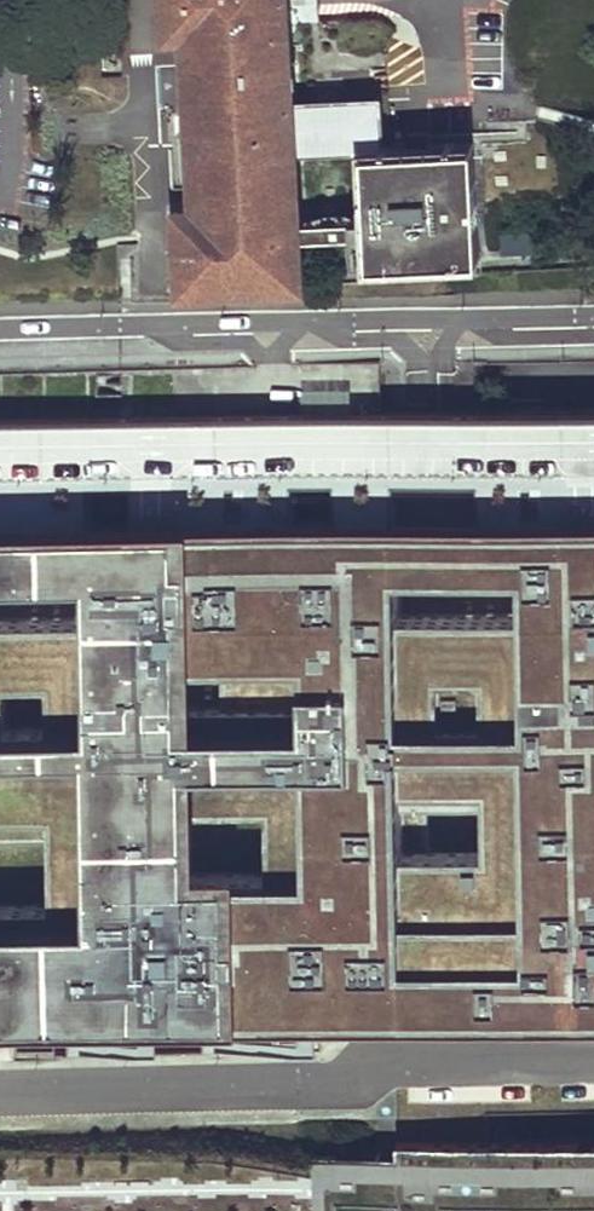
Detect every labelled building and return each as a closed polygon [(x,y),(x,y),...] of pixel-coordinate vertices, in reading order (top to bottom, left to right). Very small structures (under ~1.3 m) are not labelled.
[(159,38),(179,37),(189,206),(170,207),(175,288),(301,280),(299,231),(298,216),(293,149),(290,98),(287,39),(284,0),(157,0),(159,38)] [(320,97),(290,98),(293,149),(361,145),(365,211),(366,227),(367,256),(478,251),(471,142),(381,147),(377,93),(337,95),(337,86),(319,88),(320,97)] [(365,211),(298,216),(299,231),(366,227),(365,211)] [(582,216),(582,232),(593,232),(593,215),(582,216)] [(571,227),(496,230),(497,248),(572,245),(571,227)] [(0,416),(0,1019),(593,1010),(593,404),(0,416)] [(488,1139),(488,1150),(593,1148),(593,1137),(488,1139)] [(488,1150),(488,1139),(397,1141),(398,1210),(593,1210),(593,1148),(488,1150)]
